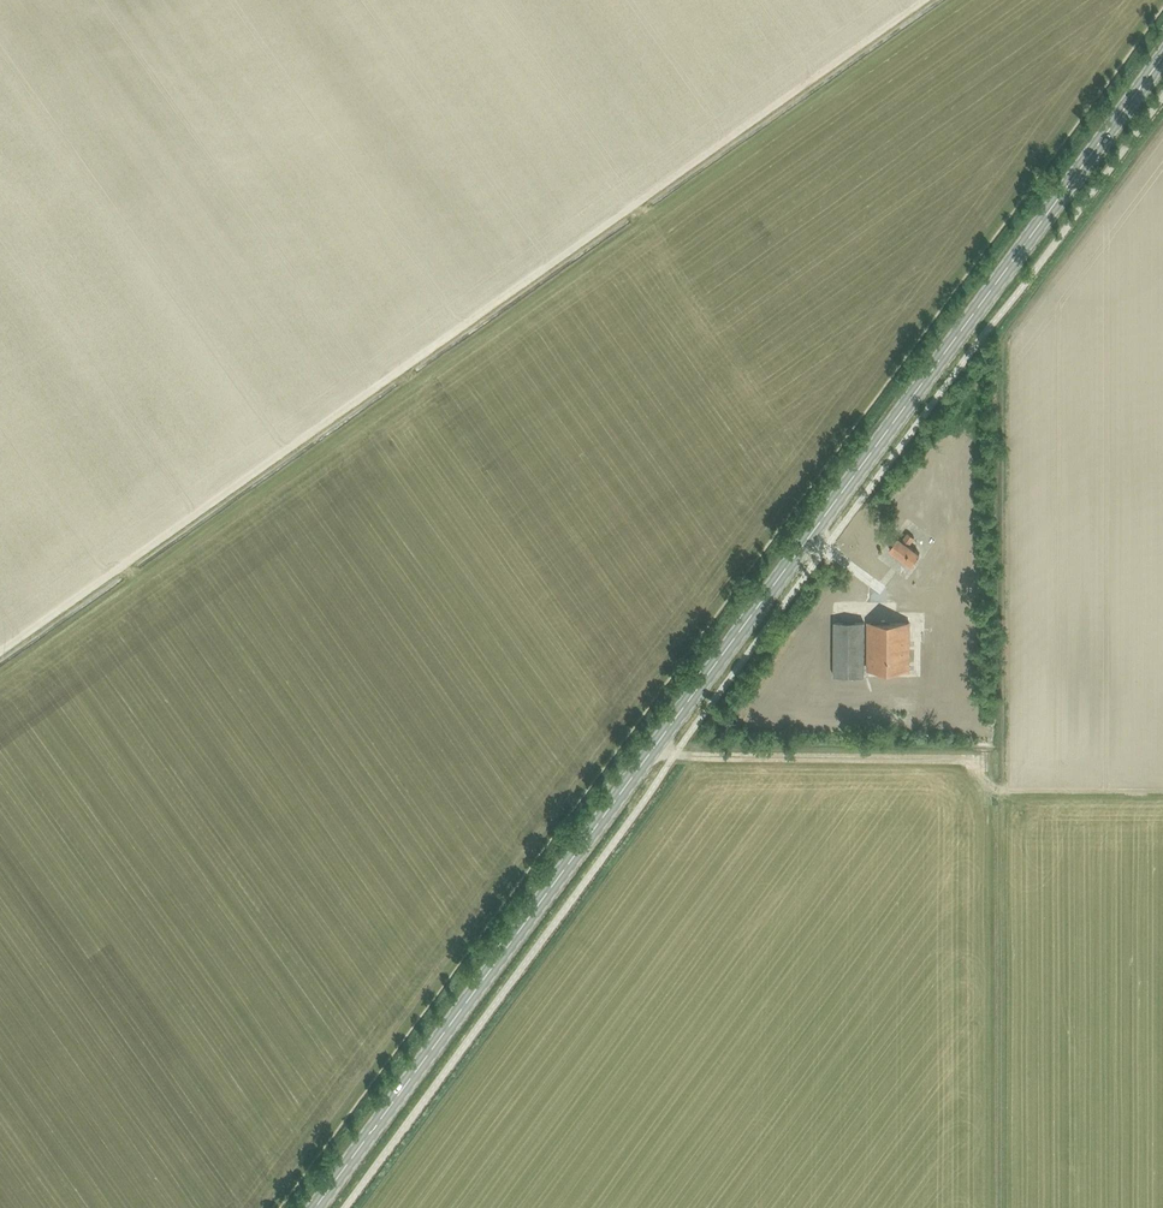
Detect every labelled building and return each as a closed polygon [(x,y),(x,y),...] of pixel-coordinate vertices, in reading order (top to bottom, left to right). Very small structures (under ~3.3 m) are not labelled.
[(889,549),(910,565),(919,554),(908,545),(914,537),(907,532),(901,540),(898,538),(889,549)] [(864,677),(864,622),(834,622),(834,677),(864,677)] [(909,670),(909,622),(867,622),(867,670),(909,670)]
